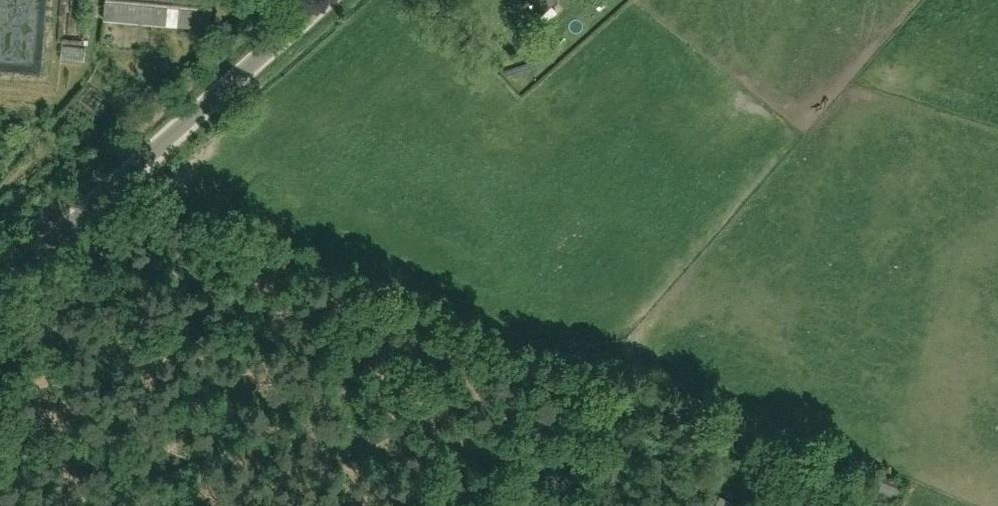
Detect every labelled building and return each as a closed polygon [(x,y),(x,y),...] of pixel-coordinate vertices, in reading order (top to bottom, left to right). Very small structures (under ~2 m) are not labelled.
[(211,28),(213,0),(107,0),(105,19),(211,28)] [(555,0),(526,0),(538,16),(557,2),(555,0)]
